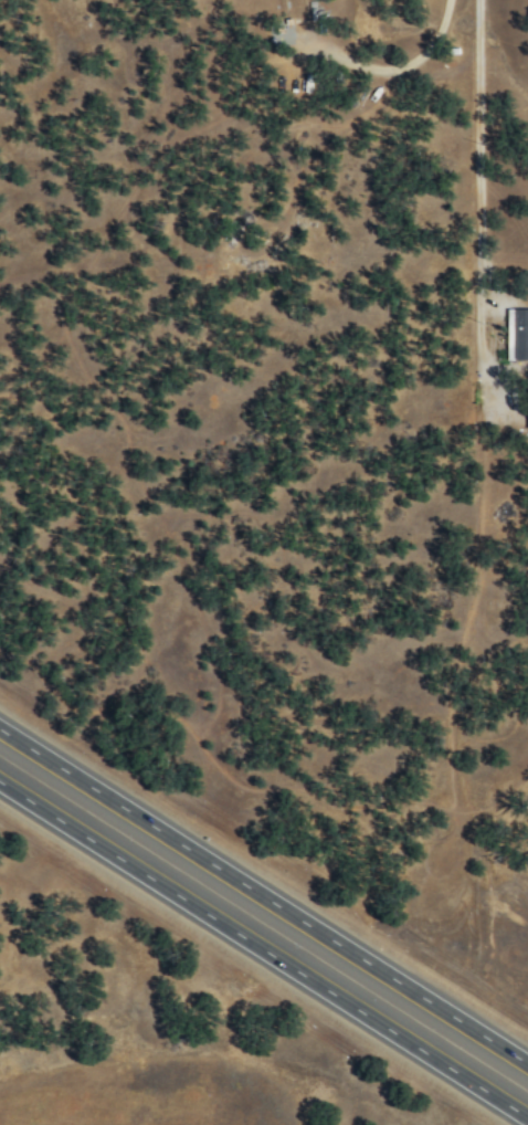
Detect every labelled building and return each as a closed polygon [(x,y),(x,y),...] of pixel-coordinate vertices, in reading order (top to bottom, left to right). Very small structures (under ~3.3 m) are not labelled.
[(508,308),(507,359),(527,360),(527,308),(508,308)]
